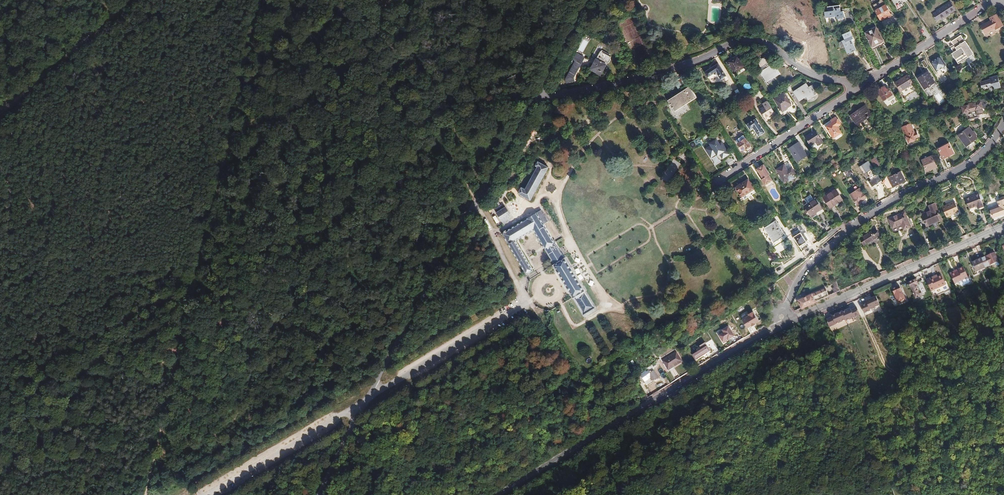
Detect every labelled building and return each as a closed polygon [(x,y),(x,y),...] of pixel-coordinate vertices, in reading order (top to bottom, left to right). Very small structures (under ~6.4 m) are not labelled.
[(882,16),(877,6),(874,0),(873,0),(871,1),(871,3),(865,6),(868,11),(867,12),(872,21),(882,16)] [(831,5),(828,1),(817,7),(819,11),(816,13),(819,18),(822,16),(829,14),(830,20),(835,15),(834,5),(832,7),(831,5)] [(947,10),(941,2),(927,12),(928,13),(924,16),(928,21),(932,18),(933,19),(947,10)] [(982,18),(984,21),(973,27),(976,33),(987,28),(988,30),(995,27),(989,14),(982,18)] [(893,16),(883,23),(887,28),(897,22),(893,16)] [(867,28),(855,35),(863,48),(875,41),(867,28)] [(844,52),(848,50),(843,40),(845,39),(842,32),(834,35),(836,40),(834,41),(840,55),(845,53),(844,52)] [(943,41),(946,46),(943,48),(945,51),(943,52),(946,56),(956,50),(958,53),(963,50),(953,35),(943,41)] [(588,38),(584,36),(560,78),(561,81),(569,80),(568,76),(588,38)] [(596,50),(594,54),(598,56),(603,59),(605,55),(596,50)] [(603,59),(598,56),(595,62),(600,65),(603,59)] [(730,57),(719,63),(725,74),(736,68),(730,57)] [(932,57),(923,63),(929,72),(938,66),(932,57)] [(748,60),(744,65),(752,71),(753,71),(754,72),(752,73),(758,83),(772,74),(766,64),(764,66),(762,62),(760,63),(756,61),(751,58),(749,61),(748,60)] [(595,62),(590,60),(585,69),(595,75),(600,65),(595,62)] [(709,64),(696,73),(699,78),(700,79),(709,77),(711,81),(718,77),(709,64)] [(920,73),(910,79),(919,92),(928,85),(920,73)] [(900,76),(888,83),(893,91),(905,84),(900,76)] [(979,80),(970,82),(972,93),(978,92),(977,89),(979,87),(981,86),(983,88),(984,91),(990,89),(987,76),(979,78),(979,80)] [(674,80),(667,84),(672,91),(679,87),(674,80)] [(779,85),(776,87),(780,94),(784,92),(779,85)] [(800,88),(798,85),(786,93),(791,101),(798,97),(800,100),(808,95),(803,87),(800,88)] [(877,87),(870,91),(876,101),(885,95),(883,92),(881,93),(877,87)] [(689,99),(682,89),(662,103),(668,112),(689,99)] [(776,94),(766,100),(774,112),(783,106),(776,94)] [(960,105),(954,107),(955,111),(958,110),(974,106),(972,101),(959,105),(960,105)] [(756,107),(751,111),(757,119),(766,114),(759,102),(754,105),(756,107)] [(843,116),(842,116),(849,126),(862,117),(856,107),(846,113),(842,115),(843,116)] [(963,115),(968,122),(978,119),(978,117),(984,115),(982,107),(968,110),(963,111),(964,114),(963,115)] [(828,117),(816,125),(823,137),(825,136),(826,138),(833,133),(829,127),(833,125),(828,117)] [(748,120),(738,126),(742,131),(745,129),(751,137),(757,133),(748,120)] [(905,133),(907,137),(906,137),(909,144),(915,141),(915,139),(919,137),(916,131),(915,132),(911,124),(901,128),(904,134),(905,133)] [(966,146),(976,139),(968,128),(958,136),(966,146)] [(808,131),(798,137),(804,145),(809,142),(811,145),(815,142),(808,131)] [(733,142),(731,144),(735,151),(738,149),(738,150),(742,147),(736,137),(732,139),(733,142)] [(720,143),(717,138),(709,144),(710,145),(705,149),(712,158),(717,155),(718,157),(721,156),(723,159),(731,154),(722,142),(720,143)] [(791,142),(781,148),(790,162),(800,156),(791,142)] [(943,160),(953,155),(947,144),(937,150),(943,160)] [(926,171),(936,167),(931,156),(922,160),(926,171)] [(672,158),(662,179),(671,183),(680,162),(672,158)] [(876,170),(881,167),(876,159),(871,162),(876,170)] [(873,168),(868,160),(859,166),(864,174),(873,168)] [(537,167),(539,168),(526,190),(523,189),(520,194),(531,201),(549,168),(539,163),(537,167)] [(757,165),(750,170),(754,176),(754,177),(756,179),(754,180),(758,186),(766,181),(762,175),(763,175),(757,165)] [(780,171),(776,165),(768,170),(777,183),(780,180),(781,182),(786,179),(784,176),(788,174),(784,168),(780,171)] [(899,173),(888,179),(886,176),(883,185),(887,191),(904,182),(899,173)] [(881,181),(878,176),(869,181),(872,186),(881,181)] [(741,180),(729,188),(735,197),(747,190),(741,180)] [(818,181),(812,185),(816,192),(822,188),(818,181)] [(836,191),(823,199),(830,209),(842,201),(836,191)] [(861,203),(866,199),(860,192),(852,198),(858,207),(862,204),(861,203)] [(507,205),(513,200),(508,195),(503,200),(507,205)] [(976,207),(977,210),(983,208),(978,195),(964,200),(968,210),(976,207)] [(804,201),(807,205),(811,203),(813,202),(810,197),(804,201)] [(811,219),(817,216),(815,214),(821,210),(815,200),(813,202),(811,203),(807,205),(804,207),(811,219)] [(1003,214),(1003,203),(998,206),(999,209),(992,211),(993,212),(990,213),(992,218),(1003,214)] [(949,216),(952,215),(958,213),(954,204),(941,209),(946,219),(950,218),(949,216)] [(494,208),(489,211),(497,225),(503,221),(505,224),(512,220),(510,216),(512,215),(507,207),(497,213),(494,208)] [(926,226),(927,226),(936,222),(941,220),(936,209),(921,215),(926,226)] [(556,263),(555,264),(560,273),(561,275),(562,275),(568,285),(567,285),(568,287),(569,287),(574,296),(585,313),(597,306),(587,289),(587,287),(586,288),(581,279),(580,277),(575,268),(575,267),(574,266),(568,256),(566,257),(546,223),(549,221),(542,210),(503,233),(528,273),(535,269),(518,240),(535,229),(556,263)] [(904,215),(889,222),(893,231),(901,227),(904,233),(910,230),(904,215)] [(769,221),(758,228),(767,242),(778,235),(773,227),(769,221)] [(876,240),(875,237),(878,235),(876,231),(860,238),(863,246),(868,243),(876,240)] [(984,269),(995,264),(994,261),(991,255),(990,255),(979,260),(984,269)] [(975,273),(984,269),(979,260),(970,264),(975,273)] [(961,289),(970,285),(963,269),(958,271),(959,273),(950,277),(954,286),(959,284),(961,289)] [(929,280),(929,279),(925,281),(930,292),(945,285),(940,275),(929,280)] [(915,280),(907,283),(915,299),(922,296),(919,289),(916,290),(915,286),(918,285),(917,283),(915,280)] [(919,289),(922,296),(926,294),(920,282),(917,283),(918,285),(915,286),(916,290),(919,289)] [(834,293),(840,291),(837,283),(831,284),(834,293)] [(897,296),(898,299),(895,300),(897,304),(904,301),(900,293),(901,292),(899,288),(891,291),(894,297),(897,296)] [(818,302),(828,297),(824,289),(815,294),(818,302)] [(806,292),(791,299),(794,307),(809,300),(806,292)] [(854,303),(839,303),(839,321),(855,321),(855,316),(860,316),(860,307),(854,307),(854,303)] [(827,329),(838,329),(839,308),(827,308),(827,329)] [(761,319),(755,310),(748,314),(749,317),(744,320),(748,327),(761,319)] [(735,336),(729,326),(722,330),(724,333),(719,336),(724,343),(735,336)] [(711,351),(707,345),(693,354),(696,360),(711,351)] [(683,361),(677,351),(662,360),(669,370),(683,361)] [(900,367),(903,362),(894,356),(893,358),(888,355),(886,357),(887,358),(887,359),(891,363),(892,361),(900,367)] [(644,374),(642,375),(645,380),(647,379),(648,380),(653,377),(648,370),(643,373),(644,374)] [(881,375),(885,378),(890,372),(886,370),(884,373),(882,372),(881,375)] [(894,375),(890,372),(885,378),(890,381),(894,375)] [(880,385),(882,388),(871,395),(875,400),(885,394),(887,397),(891,395),(884,383),(880,385)]
